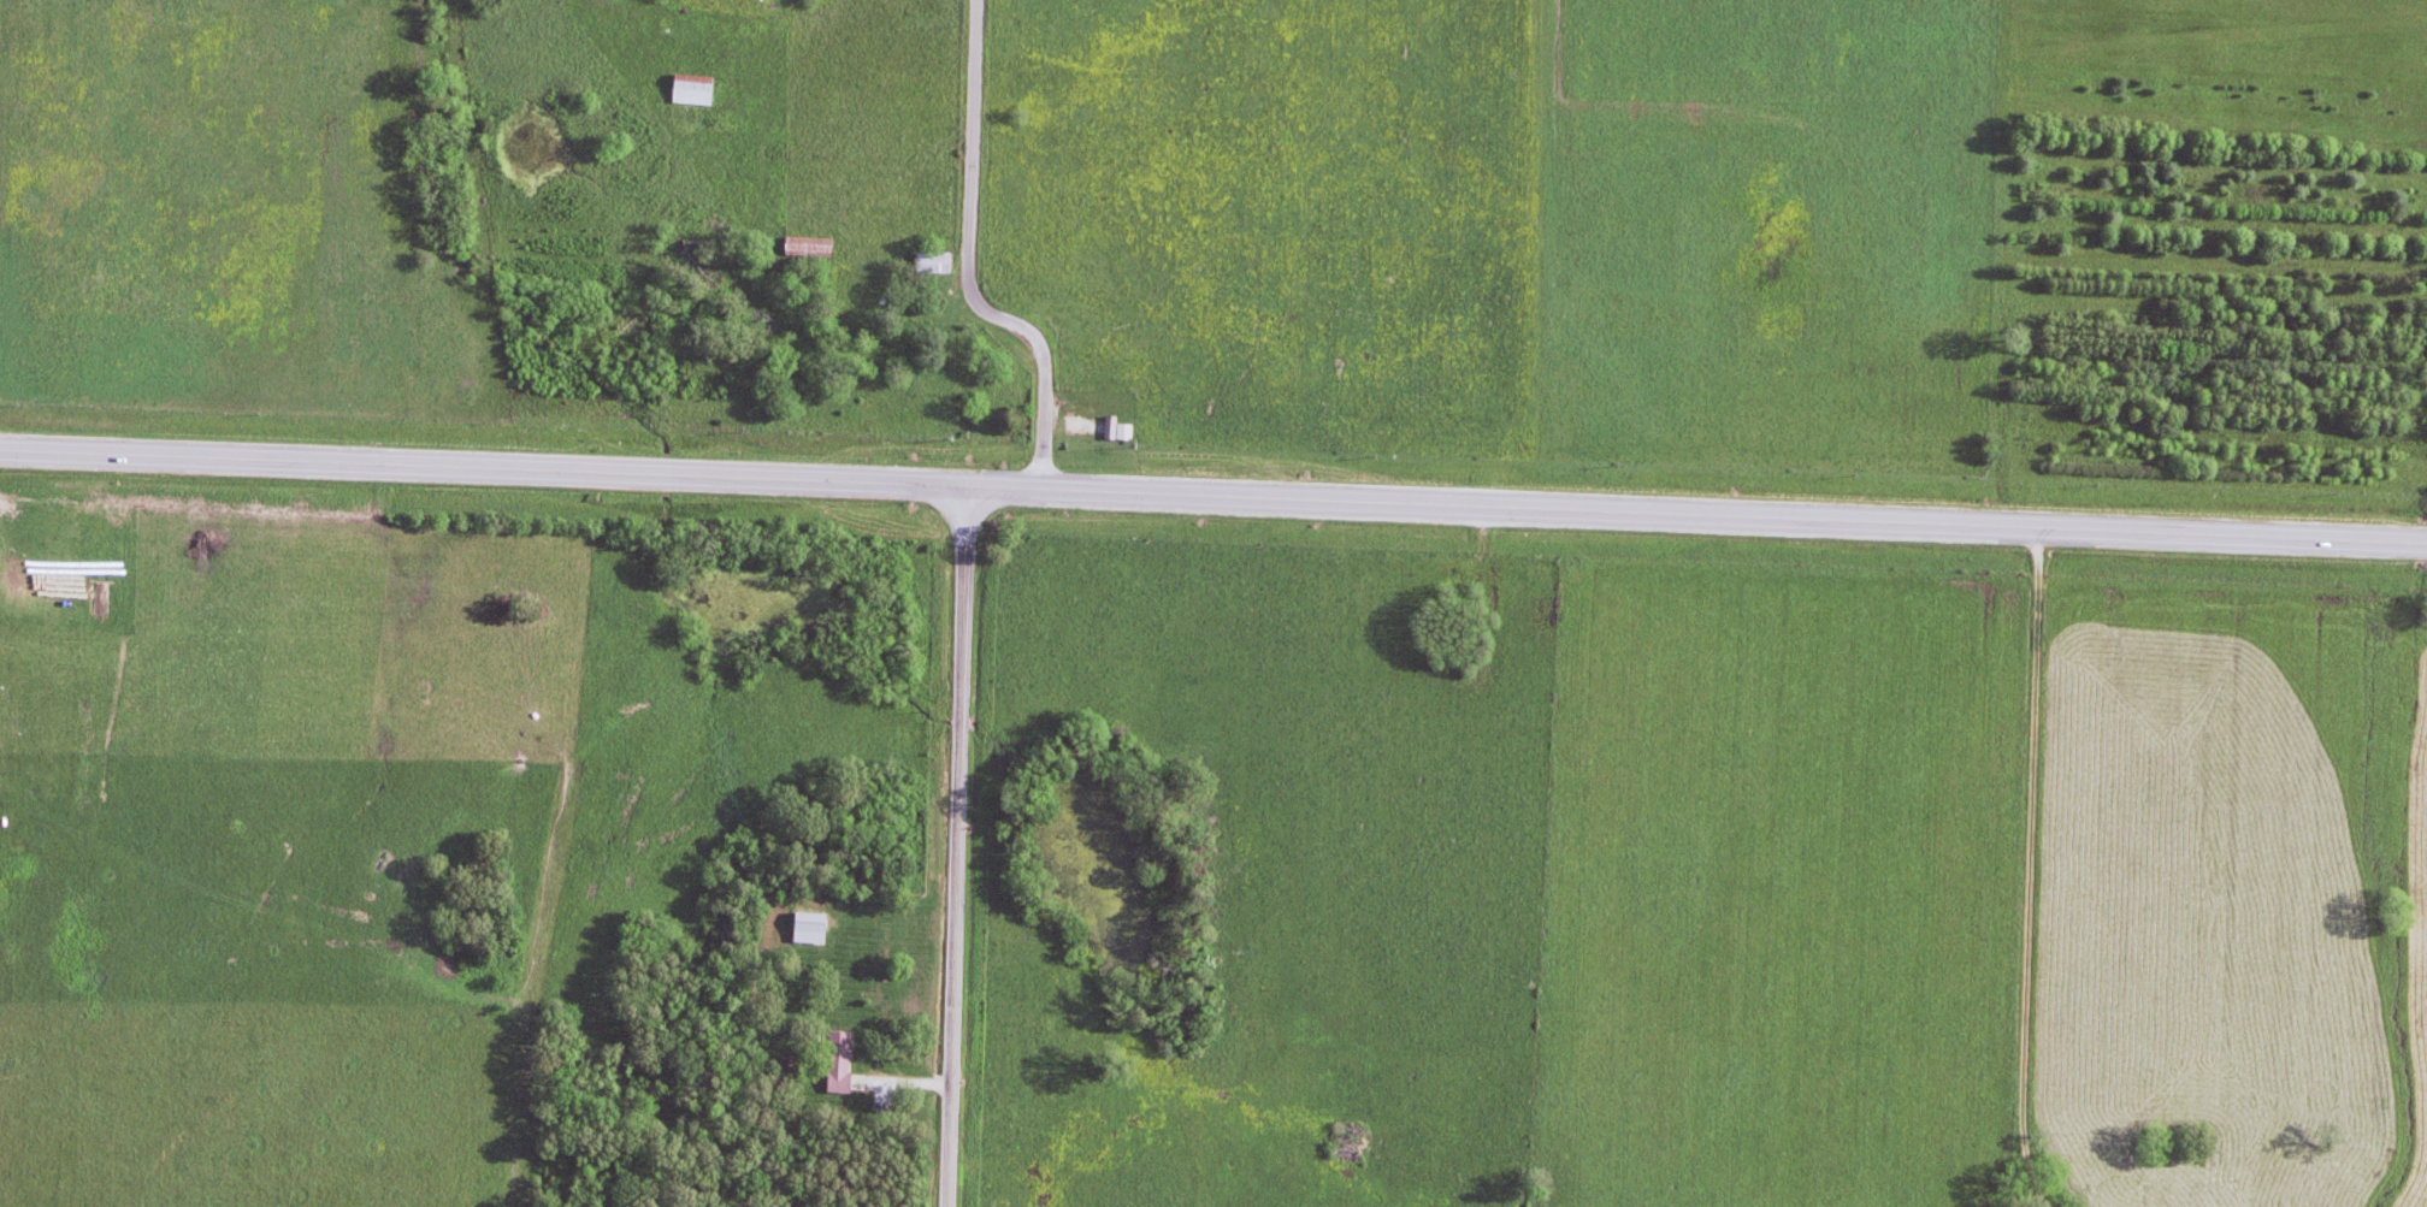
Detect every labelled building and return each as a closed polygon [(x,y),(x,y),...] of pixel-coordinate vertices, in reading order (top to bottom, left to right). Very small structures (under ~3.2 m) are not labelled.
[(710,75),(671,74),(670,100),(709,101),(710,75)] [(822,941),(823,911),(793,910),(792,941),(822,941)] [(825,1090),(848,1091),(850,1030),(824,1029),(823,1063),(826,1063),(825,1090)]
